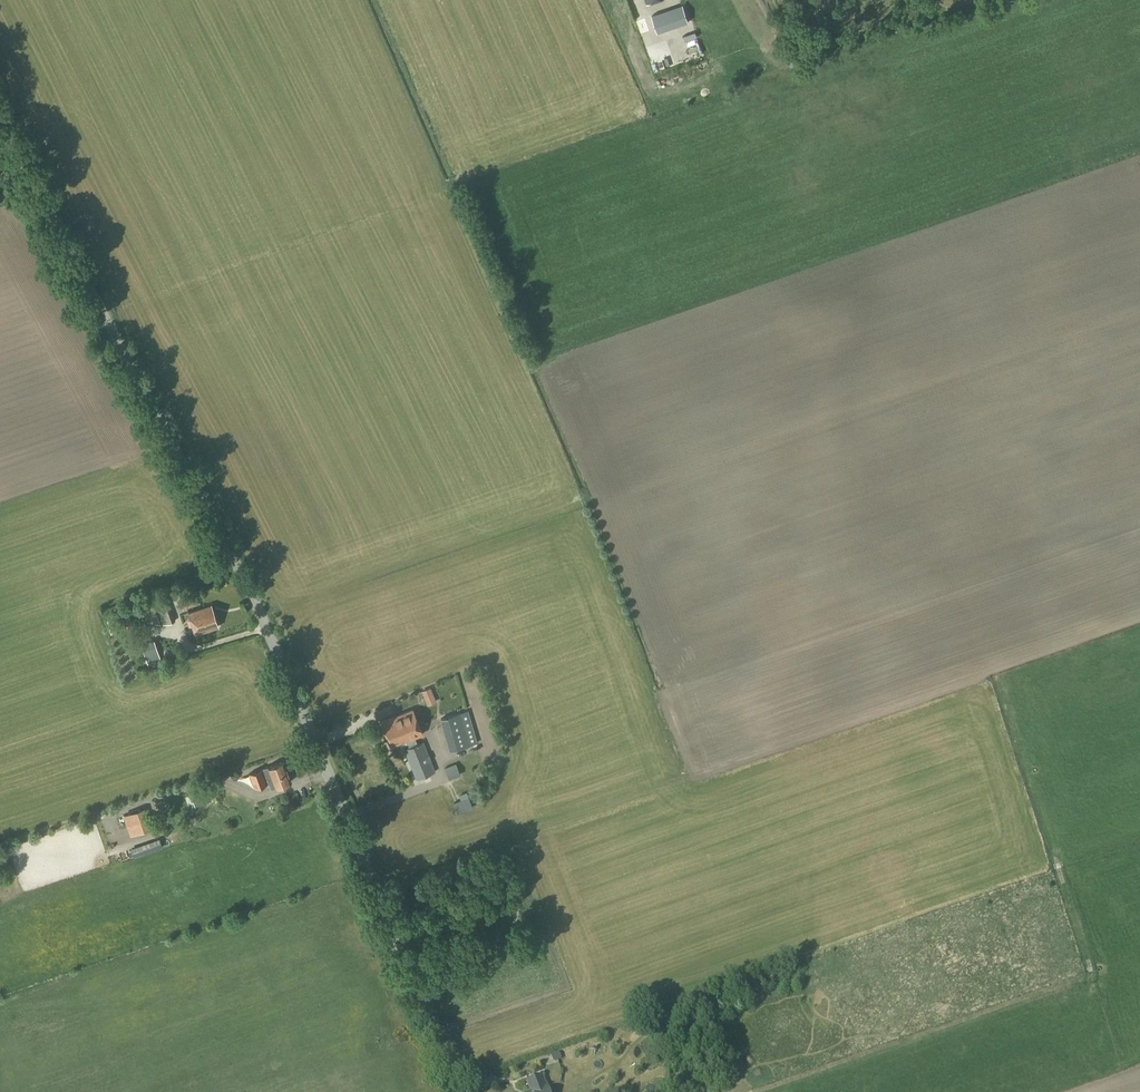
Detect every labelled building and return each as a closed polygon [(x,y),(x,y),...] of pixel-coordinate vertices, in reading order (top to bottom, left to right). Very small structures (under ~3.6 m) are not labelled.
[(691,18),(684,2),(654,14),(660,30),(691,18)] [(695,30),(693,22),(679,27),(682,34),(695,30)] [(163,626),(175,622),(168,602),(166,595),(153,600),(163,626)] [(183,610),(200,604),(197,595),(180,601),(183,610)] [(161,626),(152,600),(151,596),(121,607),(124,616),(142,610),(146,623),(161,626)] [(194,635),(218,627),(211,605),(187,613),(194,635)] [(111,635),(133,628),(129,618),(108,626),(111,635)] [(149,669),(162,665),(157,650),(154,639),(141,644),(141,645),(149,669)] [(427,706),(436,702),(431,687),(421,691),(427,706)] [(381,722),(391,747),(423,734),(413,710),(381,722)] [(477,743),(468,711),(460,713),(440,719),(450,752),(469,746),(477,743)] [(423,741),(404,749),(416,780),(435,772),(423,741)] [(463,771),(458,760),(447,764),(453,776),(463,771)] [(290,783),(282,762),(269,767),(269,766),(249,774),(254,789),(269,783),(271,789),(276,787),(277,788),(290,783)] [(195,807),(212,801),(208,789),(191,795),(195,807)] [(457,814),(473,808),(467,792),(458,795),(461,800),(453,803),(457,814)] [(158,839),(130,849),(133,857),(161,848),(158,839)] [(658,1025),(676,1019),(673,1008),(655,1014),(658,1025)] [(467,1037),(469,1047),(476,1045),(473,1035),(467,1037)] [(559,1053),(551,1056),(554,1062),(561,1059),(559,1053)] [(542,1076),(528,1082),(532,1091),(550,1091),(547,1086),(546,1086),(542,1076)]
